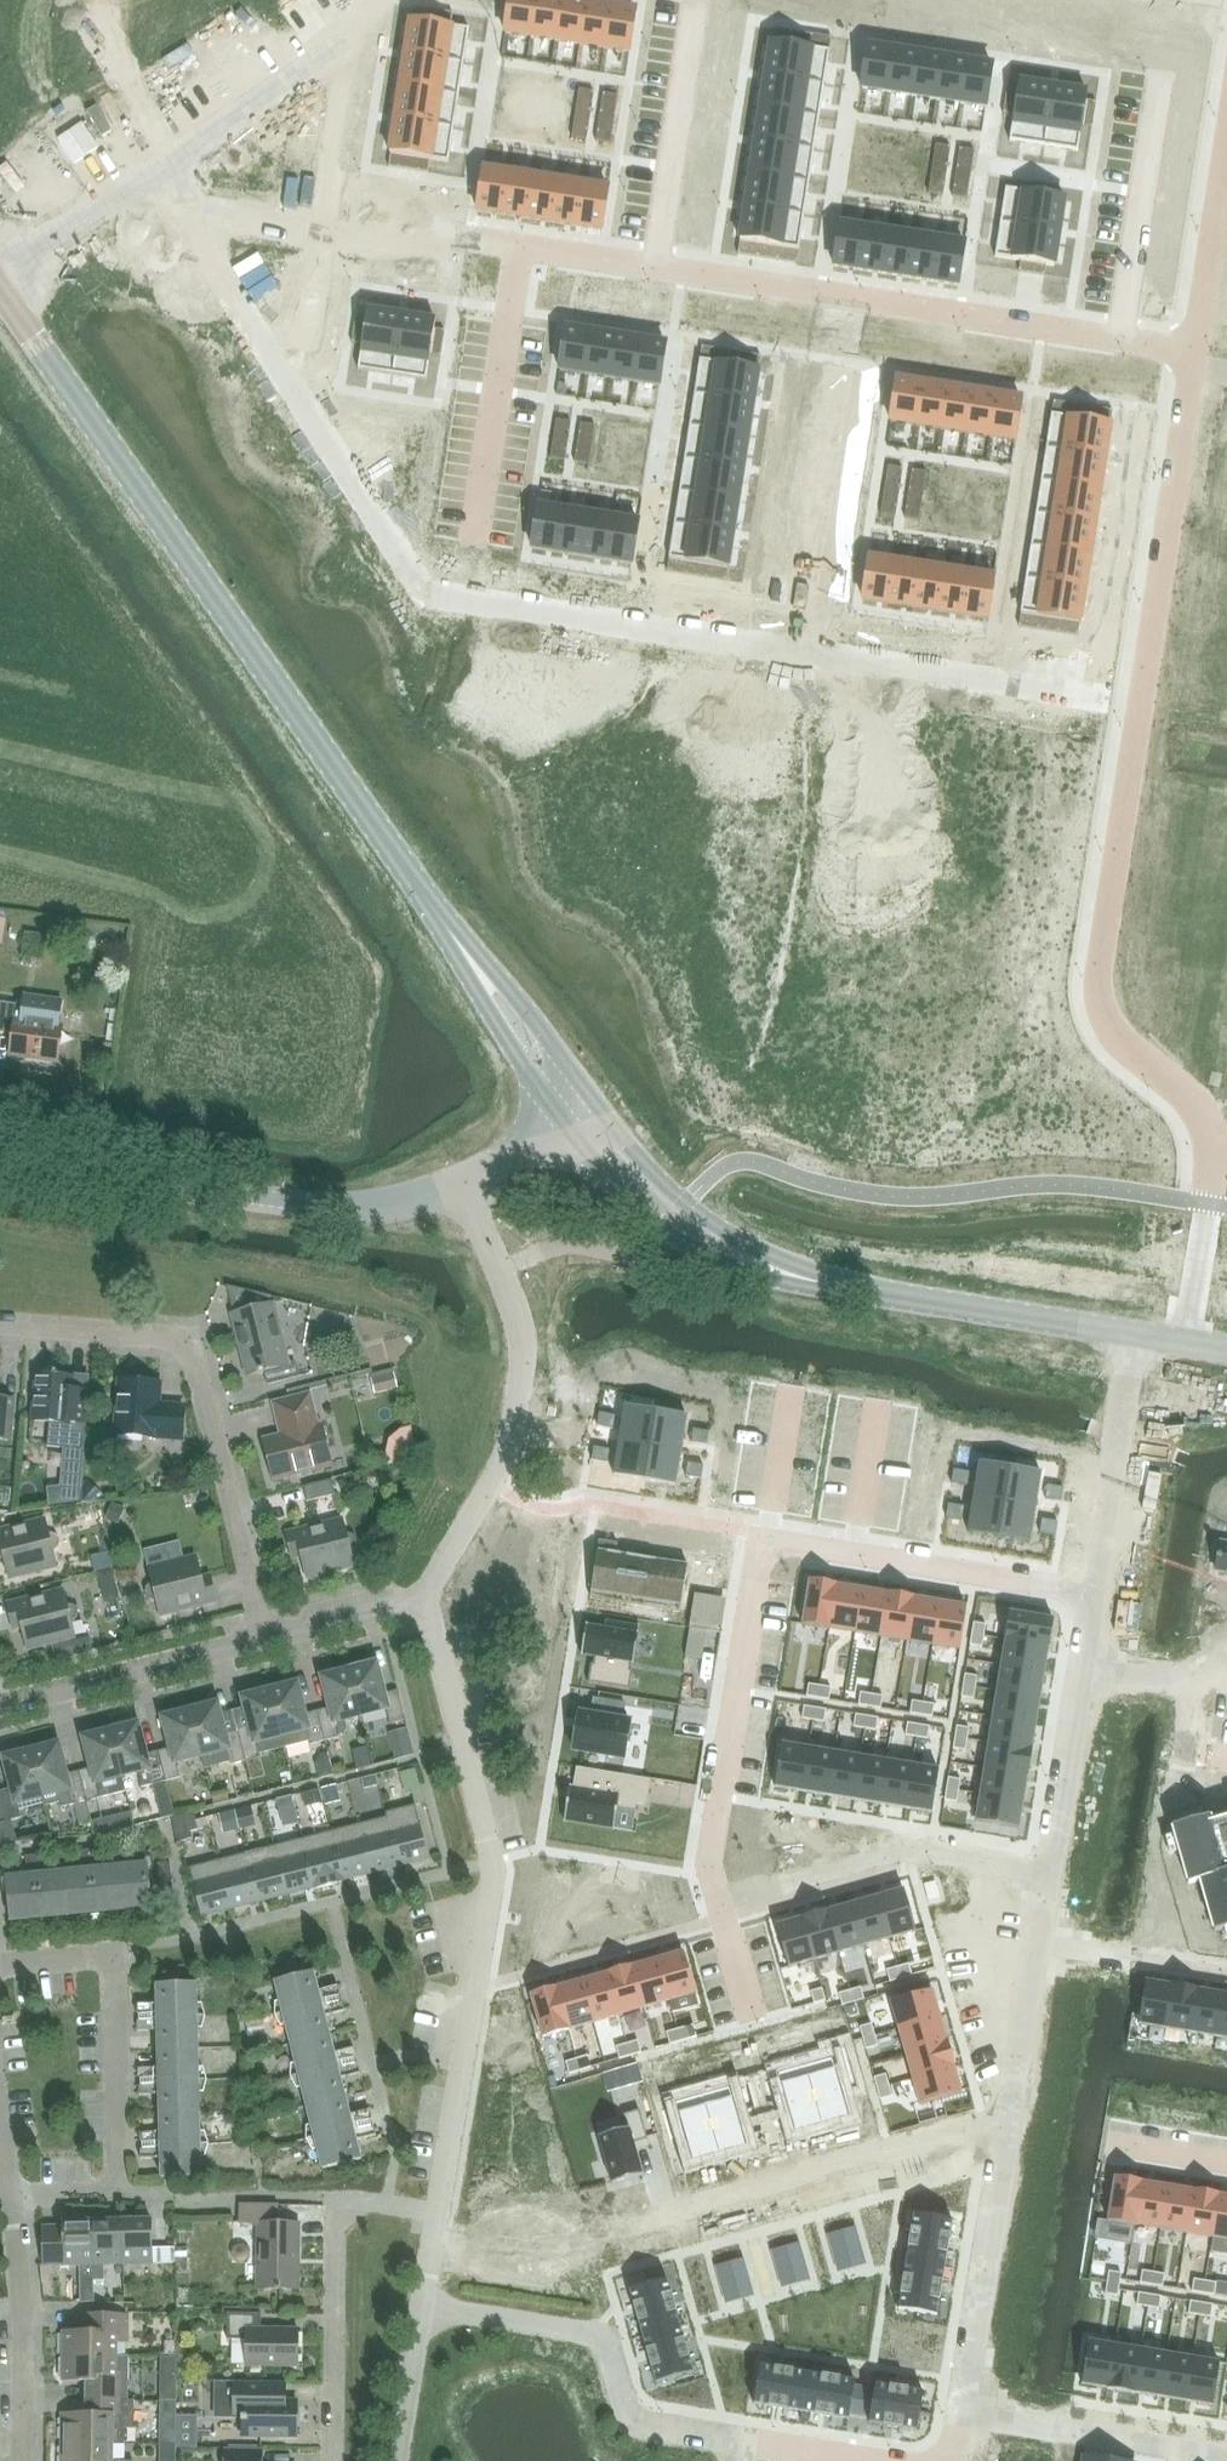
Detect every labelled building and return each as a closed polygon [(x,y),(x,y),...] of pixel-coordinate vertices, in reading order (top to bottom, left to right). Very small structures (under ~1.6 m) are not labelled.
[(505,34),(530,37),(536,0),(510,0),(505,34)] [(530,37),(555,41),(561,0),(536,0),(530,37)] [(555,41),(579,45),(586,3),(568,0),(561,0),(555,41)] [(586,3),(579,45),(604,49),(610,7),(586,3)] [(413,7),(411,21),(421,22),(423,9),(413,7)] [(610,7),(604,49),(629,53),(635,10),(610,7)] [(423,9),(421,22),(431,24),(433,10),(423,9)] [(433,10),(431,24),(441,25),(443,12),(433,10)] [(443,12),(441,25),(451,27),(453,13),(443,12)] [(410,20),(405,55),(464,65),(469,29),(451,27),(441,25),(431,24),(421,22),(411,21),(410,20)] [(772,29),(770,43),(780,44),(782,31),(772,29)] [(782,31),(780,44),(790,46),(792,32),(782,31)] [(792,32),(790,46),(800,47),(802,34),(792,32)] [(802,34),(800,47),(810,49),(812,35),(802,34)] [(812,35),(810,49),(820,50),(822,37),(812,35)] [(822,37),(820,50),(830,52),(832,38),(822,37)] [(770,43),(765,75),(824,85),(830,52),(820,50),(810,49),(800,47),(790,46),(780,44),(770,43)] [(868,46),(862,89),(887,93),(893,50),(868,46)] [(893,50),(887,93),(911,96),(918,54),(893,50)] [(918,54),(911,96),(936,100),(942,58),(918,54)] [(405,55),(400,88),(459,98),(464,65),(405,55)] [(942,58),(936,100),(960,104),(967,62),(942,58)] [(967,62),(960,104),(985,108),(992,66),(967,62)] [(765,75),(760,109),(819,118),(824,85),(765,75)] [(1019,82),(1010,142),(1044,147),(1053,88),(1019,82)] [(400,88),(395,120),(454,129),(459,98),(400,88)] [(1053,88),(1044,147),(1078,152),(1087,93),(1053,88)] [(579,90),(578,100),(592,102),(594,92),(579,90)] [(603,94),(602,103),(616,106),(618,96),(603,94)] [(578,100),(576,109),(591,111),(592,102),(578,100)] [(602,103),(600,113),(615,115),(616,106),(602,103)] [(576,109),(575,119),(589,121),(591,111),(576,109)] [(760,109),(755,142),(814,151),(819,118),(760,109)] [(600,113),(599,122),(613,125),(615,115),(600,113)] [(575,119),(573,128),(588,131),(589,121),(575,119)] [(395,120),(389,154),(391,154),(400,156),(410,157),(420,159),(430,160),(448,163),(454,129),(395,120)] [(599,122),(597,132),(612,134),(613,125),(599,122)] [(573,128),(572,138),(586,140),(588,131),(573,128)] [(597,132),(596,142),(610,144),(612,134),(597,132)] [(755,142),(750,175),(809,184),(814,151),(755,142)] [(936,145),(934,154),(949,157),(950,147),(936,145)] [(960,149),(958,158),(973,160),(974,151),(960,149)] [(391,154),(389,168),(398,169),(400,156),(391,154)] [(934,154),(933,164),(947,166),(949,157),(934,154)] [(400,156),(398,169),(408,171),(410,157),(400,156)] [(410,157),(408,171),(418,172),(420,159),(410,157)] [(958,158),(957,168),(971,170),(973,160),(958,158)] [(420,159),(418,172),(428,174),(430,160),(420,159)] [(933,164),(931,174),(946,176),(947,166),(933,164)] [(957,168),(955,177),(970,180),(971,170),(957,168)] [(484,169),(477,212),(503,216),(509,173),(484,169)] [(509,173),(503,216),(527,219),(534,177),(509,173)] [(931,174),(930,183),(944,186),(946,176),(931,174)] [(750,175),(745,208),(804,217),(809,184),(750,175)] [(534,177),(527,219),(552,223),(558,181),(534,177)] [(955,177),(954,187),(968,189),(970,180),(955,177)] [(558,181),(552,223),(576,227),(583,185),(558,181)] [(930,183),(928,193),(943,195),(944,186),(930,183)] [(583,185),(576,227),(601,231),(608,188),(583,185)] [(954,187),(952,197),(967,199),(968,189),(954,187)] [(1006,189),(1000,223),(1060,232),(1065,198),(1057,197),(1031,193),(1006,189)] [(745,208),(740,241),(749,243),(759,244),(769,246),(779,247),(789,249),(799,250),(804,217),(745,208)] [(1000,223),(995,258),(1054,267),(1060,232),(1000,223)] [(841,224),(834,267),(859,271),(866,228),(841,224)] [(866,228),(859,271),(884,274),(890,232),(866,228)] [(890,232),(884,274),(908,278),(915,236),(890,232)] [(915,236),(908,278),(933,282),(939,240),(915,236)] [(939,240),(933,282),(958,286),(964,244),(939,240)] [(740,241),(738,254),(747,256),(749,243),(740,241)] [(749,243),(747,256),(757,257),(759,244),(749,243)] [(759,244),(757,257),(767,259),(769,246),(759,244)] [(769,246),(767,259),(777,261),(779,247),(769,246)] [(779,247),(777,261),(787,262),(789,249),(779,247)] [(789,249),(787,262),(797,264),(799,250),(789,249)] [(362,345),(358,370),(392,375),(401,316),(367,311),(366,319),(364,332),(362,345)] [(401,316),(392,375),(426,381),(430,355),(432,343),(434,330),(436,321),(401,316)] [(355,318),(353,330),(364,332),(366,319),(355,318)] [(566,329),(560,371),(585,375),(591,332),(566,329)] [(353,330),(351,343),(362,345),(364,332),(353,330)] [(434,330),(432,343),(443,344),(445,331),(434,330)] [(591,332),(585,375),(609,378),(616,336),(591,332)] [(616,336),(609,378),(634,382),(640,340),(616,336)] [(640,340),(634,382),(659,386),(665,344),(640,340)] [(432,343),(430,355),(441,357),(443,344),(432,343)] [(702,347),(700,360),(710,362),(712,349),(702,347)] [(712,349),(710,362),(719,363),(722,350),(712,349)] [(722,350),(719,363),(729,365),(731,352),(722,350)] [(731,352),(729,365),(739,366),(741,353),(731,352)] [(741,353),(739,366),(749,368),(751,355),(741,353)] [(751,355),(749,368),(759,369),(761,356),(751,355)] [(700,360),(695,394),(754,403),(759,369),(749,368),(739,366),(729,365),(719,363),(710,362),(700,360)] [(897,380),(890,422),(916,426),(922,384),(897,380)] [(922,384),(916,426),(940,430),(947,387),(922,384)] [(947,387),(940,430),(965,433),(971,391),(947,387)] [(971,391),(965,433),(989,437),(996,395),(971,391)] [(695,394),(690,427),(749,436),(754,403),(695,394)] [(996,395),(989,437),(1014,441),(1021,399),(996,395)] [(1054,401),(1052,415),(1061,416),(1063,403),(1054,401)] [(1063,403),(1061,416),(1071,418),(1073,404),(1063,403)] [(1073,404),(1071,418),(1081,419),(1083,406),(1073,404)] [(1083,406),(1081,419),(1091,421),(1093,407),(1083,406)] [(1093,407),(1091,421),(1101,422),(1103,409),(1093,407)] [(1103,409),(1101,422),(1110,424),(1113,411),(1103,409)] [(1052,415),(1046,448),(1105,457),(1110,424),(1101,422),(1091,421),(1081,419),(1071,418),(1061,416),(1052,415)] [(556,420),(555,430),(569,432),(571,423),(556,420)] [(580,424),(579,434),(593,436),(595,426),(580,424)] [(690,427),(685,459),(744,468),(749,436),(690,427)] [(555,430),(553,440),(568,442),(569,432),(555,430)] [(579,434),(577,443),(592,446),(593,436),(579,434)] [(553,440),(552,449),(566,452),(568,442),(553,440)] [(577,443),(576,453),(591,455),(592,446),(577,443)] [(1046,448),(1041,481),(1100,490),(1105,457),(1046,448)] [(552,449),(550,459),(565,461),(566,452),(552,449)] [(576,453),(574,463),(589,465),(591,455),(576,453)] [(685,459),(679,492),(739,501),(744,468),(685,459)] [(888,467),(887,476),(901,479),(903,469),(888,467)] [(912,471),(911,480),(925,482),(927,473),(912,471)] [(887,476),(885,486),(900,488),(901,479),(887,476)] [(911,480),(909,490),(924,492),(925,482),(911,480)] [(1041,481),(1036,513),(1095,523),(1100,490),(1041,481)] [(885,486),(884,496),(898,498),(900,488),(885,486)] [(909,490),(908,499),(922,502),(924,492),(909,490)] [(679,492),(674,524),(734,533),(739,501),(679,492)] [(884,496),(882,505),(897,507),(898,498),(884,496)] [(908,499),(906,509),(921,511),(922,502),(908,499)] [(882,505),(881,515),(896,517),(897,507),(882,505)] [(539,507),(532,549),(557,553),(564,511),(539,507)] [(906,509),(905,519),(920,521),(921,511),(906,509)] [(564,511),(557,553),(582,557),(588,515),(564,511)] [(1036,513),(1031,546),(1090,555),(1095,523),(1036,513)] [(588,515),(582,557),(606,560),(613,518),(588,515)] [(613,518),(606,560),(632,564),(638,522),(613,518)] [(674,524),(669,559),(679,561),(689,562),(699,564),(708,565),(718,567),(728,568),(734,533),(674,524)] [(1031,546),(1026,579),(1085,588),(1090,555),(1031,546)] [(870,558),(863,600),(888,604),(895,562),(870,558)] [(669,559),(667,572),(677,574),(679,561),(669,559)] [(679,561),(677,574),(687,576),(689,562),(679,561)] [(689,562),(687,576),(696,577),(699,564),(689,562)] [(895,562),(888,604),(913,608),(919,566),(895,562)] [(699,564),(696,577),(706,578),(708,565),(699,564)] [(708,565),(706,578),(716,580),(718,567),(708,565)] [(919,566),(913,608),(937,612),(944,569),(919,566)] [(718,567),(716,580),(726,582),(728,568),(718,567)] [(944,569),(937,612),(962,615),(968,573),(944,569)] [(968,573),(962,615),(987,619),(993,577),(968,573)] [(1026,579),(1021,614),(1030,615),(1040,617),(1050,618),(1060,620),(1070,621),(1080,623),(1085,588),(1026,579)] [(1021,614),(1019,627),(1028,628),(1030,615),(1021,614)] [(1030,615),(1028,628),(1038,630),(1040,617),(1030,615)] [(1040,617),(1038,630),(1048,631),(1050,618),(1040,617)] [(1050,618),(1048,631),(1058,633),(1060,620),(1050,618)] [(1060,620),(1058,633),(1068,634),(1070,621),(1060,620)] [(1070,621),(1068,634),(1078,636),(1080,623),(1070,621)] [(12,1034),(9,1056),(57,1063),(62,1028),(58,1027),(62,1002),(38,999),(38,1002),(24,1000),(23,1006),(0,1003),(0,1033),(12,1034)] [(274,1304),(272,1305),(270,1297),(226,1286),(233,1314),(231,1315),(246,1375),(264,1371),(267,1385),(299,1377),(295,1362),(289,1364),(274,1304)] [(95,1313),(95,1300),(70,1299),(70,1312),(95,1313)] [(398,1389),(394,1373),(370,1379),(374,1395),(398,1389)] [(84,1450),(89,1392),(72,1390),(73,1378),(36,1374),(32,1421),(48,1422),(46,1447),(84,1450)] [(141,1384),(119,1381),(115,1434),(157,1438),(180,1440),(183,1407),(159,1405),(160,1385),(156,1385),(157,1381),(141,1380),(141,1384)] [(273,1479),(331,1464),(321,1426),(316,1428),(308,1396),(274,1405),(282,1436),(263,1442),(273,1479)] [(625,1405),(620,1441),(650,1446),(656,1410),(625,1405)] [(12,1407),(0,1406),(0,1440),(10,1441),(12,1407)] [(392,1425),(406,1448),(433,1431),(419,1409),(392,1425)] [(656,1410),(650,1446),(681,1451),(687,1415),(656,1410)] [(599,1413),(597,1426),(613,1429),(613,1427),(609,1427),(611,1416),(615,1417),(615,1415),(599,1413)] [(691,1440),(691,1441),(707,1444),(709,1431),(693,1428),(693,1430),(697,1430),(695,1441),(691,1440)] [(620,1441),(614,1476),(644,1481),(650,1446),(620,1441)] [(650,1446),(644,1481),(675,1486),(681,1451),(650,1446)] [(594,1447),(592,1460),(607,1463),(608,1462),(604,1461),(606,1451),(609,1451),(610,1450),(594,1447)] [(60,1462),(58,1474),(82,1478),(84,1466),(60,1462)] [(686,1474),(685,1476),(701,1478),(703,1465),(688,1462),(687,1464),(691,1464),(689,1475),(686,1474)] [(980,1463),(974,1498),(1005,1503),(1010,1468),(980,1463)] [(1010,1468),(1005,1503),(1035,1508),(1041,1473),(1010,1468)] [(954,1470),(951,1484),(967,1486),(968,1485),(964,1484),(965,1474),(969,1474),(969,1473),(954,1470)] [(81,1478),(50,1477),(49,1499),(79,1501),(81,1478)] [(335,1494),(332,1480),(303,1487),(306,1501),(335,1494)] [(101,1495),(86,1482),(81,1490),(81,1502),(95,1502),(101,1495)] [(1046,1498),(1046,1499),(1061,1502),(1063,1488),(1048,1486),(1047,1487),(1051,1488),(1050,1498),(1046,1498)] [(974,1498),(968,1533),(999,1539),(1005,1503),(974,1498)] [(1005,1503),(999,1539),(1029,1543),(1035,1508),(1005,1503)] [(948,1505),(946,1518),(962,1521),(962,1519),(958,1519),(960,1508),(963,1509),(964,1507),(948,1505)] [(58,1544),(58,1541),(56,1537),(53,1536),(48,1536),(44,1520),(0,1531),(0,1558),(3,1557),(9,1578),(56,1566),(52,1551),(55,1550),(57,1548),(58,1544)] [(355,1548),(356,1545),(355,1540),(353,1537),(351,1536),(348,1535),(345,1535),(341,1520),(286,1534),(292,1558),(301,1556),(307,1578),(353,1566),(349,1552),(353,1550),(355,1548)] [(1040,1532),(1040,1534),(1056,1536),(1058,1523),(1042,1520),(1042,1522),(1046,1522),(1044,1533),(1040,1532)] [(596,1563),(592,1592),(594,1592),(595,1589),(669,1600),(669,1603),(675,1604),(676,1599),(671,1595),(675,1572),(680,1570),(681,1563),(616,1553),(618,1543),(599,1540),(599,1541),(605,1542),(603,1552),(605,1553),(603,1563),(595,1562),(595,1563),(596,1563)] [(1217,1571),(1226,1573),(1226,1543),(1221,1542),(1217,1571)] [(160,1615),(215,1601),(210,1579),(201,1581),(195,1557),(148,1569),(152,1585),(149,1586),(147,1588),(146,1592),(147,1595),(148,1597),(151,1600),(154,1601),(156,1600),(160,1615)] [(115,1585),(112,1569),(97,1572),(100,1588),(115,1585)] [(809,1581),(802,1624),(829,1628),(836,1585),(809,1581)] [(836,1585),(829,1628),(855,1633),(862,1590),(836,1585)] [(862,1590),(855,1633),(881,1637),(888,1594),(862,1590)] [(75,1619),(76,1615),(76,1611),(73,1608),(70,1606),(67,1606),(66,1606),(62,1591),(6,1605),(13,1629),(21,1627),(27,1649),(74,1637),(70,1623),(74,1620),(75,1619)] [(888,1594),(881,1637),(907,1641),(914,1598),(888,1594)] [(914,1598),(907,1641),(933,1645),(940,1602),(914,1598)] [(940,1602),(933,1645),(960,1650),(967,1607),(940,1602)] [(1009,1611),(1005,1637),(1049,1644),(1053,1618),(1009,1611)] [(586,1626),(581,1655),(594,1657),(593,1664),(591,1664),(588,1683),(629,1690),(632,1671),(630,1670),(631,1663),(634,1663),(639,1627),(608,1622),(607,1630),(586,1626)] [(974,1623),(972,1634),(984,1636),(986,1625),(974,1623)] [(690,1629),(685,1657),(702,1660),(706,1631),(690,1629)] [(972,1634),(970,1645),(982,1647),(984,1636),(972,1634)] [(1005,1637),(1001,1663),(1045,1670),(1049,1644),(1005,1637)] [(74,1655),(70,1641),(51,1646),(55,1660),(74,1655)] [(1001,1663),(997,1689),(1041,1696),(1045,1670),(1001,1663)] [(376,1664),(349,1671),(361,1719),(386,1712),(390,1724),(403,1721),(396,1691),(383,1695),(376,1664)] [(361,1719),(349,1671),(322,1678),(329,1708),(316,1711),(324,1741),(339,1737),(338,1735),(344,1733),(346,1729),(345,1723),(361,1719)] [(965,1675),(963,1686),(975,1688),(977,1677),(965,1675)] [(310,1745),(324,1741),(316,1711),(303,1714),(296,1684),(269,1691),(284,1748),(310,1742),(310,1745)] [(809,1684),(807,1697),(818,1699),(820,1686),(809,1684)] [(820,1686),(818,1699),(829,1701),(831,1688),(820,1686)] [(963,1686),(961,1697),(974,1699),(975,1688),(963,1686)] [(997,1689),(993,1715),(1036,1722),(1041,1696),(997,1689)] [(250,1728),(237,1731),(245,1761),(258,1758),(258,1755),(284,1748),(269,1691),(242,1698),(250,1728)] [(860,1693),(859,1705),(870,1707),(872,1695),(860,1693)] [(872,1695),(870,1707),(881,1709),(883,1696),(872,1695)] [(579,1714),(573,1750),(624,1758),(630,1722),(622,1721),(624,1704),(593,1699),(591,1716),(579,1714)] [(912,1701),(910,1714),(921,1715),(923,1703),(912,1701)] [(923,1703),(921,1715),(932,1717),(934,1705),(923,1703)] [(231,1764),(245,1761),(237,1731),(224,1734),(217,1705),(190,1712),(202,1759),(205,1769),(231,1762),(231,1764)] [(804,1706),(802,1719),(813,1720),(815,1708),(804,1706)] [(815,1708),(813,1720),(824,1722),(826,1710),(815,1708)] [(202,1759),(190,1712),(163,1718),(170,1748),(158,1751),(165,1781),(179,1778),(176,1766),(202,1759)] [(856,1715),(854,1727),(865,1729),(867,1716),(856,1715)] [(993,1715),(989,1741),(1032,1748),(1036,1722),(993,1715)] [(867,1716),(865,1729),(876,1731),(878,1718),(867,1716)] [(907,1723),(905,1735),(917,1737),(918,1725),(907,1723)] [(137,1725),(110,1732),(122,1779),(138,1775),(141,1787),(165,1781),(158,1751),(145,1754),(137,1725)] [(918,1725),(917,1737),(928,1739),(930,1726),(918,1725)] [(957,1727),(955,1738),(967,1740),(969,1729),(957,1727)] [(78,1771),(86,1801),(87,1805),(127,1795),(122,1779),(110,1732),(84,1738),(91,1768),(78,1771)] [(955,1738),(953,1749),(965,1751),(967,1740),(955,1738)] [(989,1741),(985,1767),(1028,1773),(1032,1748),(989,1741)] [(783,1744),(776,1787),(803,1792),(810,1749),(783,1744)] [(57,1745),(31,1751),(44,1806),(59,1802),(60,1808),(86,1801),(78,1771),(65,1775),(57,1745)] [(810,1749),(803,1792),(829,1796),(835,1753),(810,1749)] [(31,1751),(4,1758),(11,1789),(0,1791),(0,1797),(6,1822),(20,1818),(18,1810),(43,1803),(44,1806),(31,1751)] [(835,1753),(829,1796),(854,1800),(861,1757),(835,1753)] [(861,1757),(854,1800),(880,1804),(887,1761),(861,1757)] [(887,1761),(880,1804),(906,1808),(913,1765),(887,1761)] [(331,1766),(334,1776),(346,1773),(344,1762),(331,1766)] [(913,1765),(906,1808),(933,1813),(940,1770),(913,1765)] [(985,1767),(981,1792),(1024,1799),(1028,1773),(985,1767)] [(404,1794),(420,1790),(415,1769),(399,1773),(404,1794)] [(569,1788),(564,1821),(614,1829),(617,1810),(634,1812),(636,1800),(646,1802),(649,1781),(577,1769),(574,1788),(569,1788)] [(948,1778),(946,1789),(959,1791),(961,1780),(948,1778)] [(336,1785),(321,1788),(325,1806),(340,1802),(336,1785)] [(946,1789),(945,1800),(957,1802),(959,1791),(946,1789)] [(981,1792),(977,1819),(1020,1825),(1024,1799),(981,1792)] [(291,1796),(275,1800),(279,1813),(294,1809),(291,1796)] [(241,1829),(255,1826),(251,1806),(237,1809),(241,1829)] [(385,1813),(386,1818),(398,1866),(427,1859),(414,1806),(385,1813)] [(1173,1827),(1189,1884),(1201,1881),(1216,1932),(1226,1929),(1226,1816),(1212,1821),(1210,1816),(1173,1827)] [(398,1866),(386,1818),(358,1825),(370,1873),(398,1866)] [(342,1881),(370,1873),(358,1825),(330,1832),(342,1881)] [(342,1881),(330,1832),(302,1839),(314,1888),(342,1881)] [(314,1888),(302,1839),(273,1847),(286,1895),(314,1888)] [(138,1859),(146,1858),(145,1845),(136,1846),(138,1859)] [(286,1895),(273,1847),(245,1854),(258,1903),(286,1895)] [(82,1864),(89,1864),(88,1850),(80,1851),(82,1864)] [(96,1850),(88,1850),(89,1864),(97,1863),(96,1850)] [(258,1903),(245,1854),(217,1861),(230,1910),(258,1903)] [(42,1868),(41,1855),(33,1856),(34,1869),(42,1868)] [(26,1870),(34,1869),(33,1856),(25,1856),(26,1870)] [(230,1910),(217,1861),(189,1868),(201,1917),(230,1910)] [(157,1871),(170,1870),(170,1862),(157,1864),(157,1871)] [(150,1907),(147,1865),(121,1867),(91,1870),(61,1873),(31,1876),(6,1879),(10,1921),(36,1918),(65,1915),(95,1912),(125,1909),(150,1907)] [(157,1871),(158,1879),(171,1878),(170,1870),(157,1871)] [(172,1886),(171,1878),(158,1879),(159,1887),(172,1886)] [(159,1887),(159,1895),(173,1894),(172,1886),(159,1887)] [(904,1890),(878,1898),(890,1940),(916,1932),(904,1890)] [(160,1903),(173,1901),(173,1894),(159,1895),(160,1903)] [(878,1898),(853,1905),(864,1947),(890,1940),(878,1898)] [(853,1905),(827,1912),(839,1954),(864,1947),(853,1905)] [(827,1912),(802,1919),(814,1961),(839,1954),(827,1912)] [(802,1919),(776,1927),(788,1969),(814,1961),(802,1919)] [(684,1953),(658,1960),(669,2002),(696,1995),(684,1953)] [(658,1960),(632,1967),(644,2009),(669,2002),(658,1960)] [(909,1965),(898,1968),(901,1980),(913,1976),(909,1965)] [(632,1967),(607,1974),(619,2016),(644,2009),(632,1967)] [(898,1968),(886,1971),(889,1983),(901,1980),(898,1968)] [(317,1991),(317,1990),(313,1972),(275,1982),(283,2013),(321,2003),(320,2001),(338,1997),(340,1992),(338,1986),(317,1991)] [(607,1974),(582,1982),(594,2024),(619,2016),(607,1974)] [(582,1982),(557,1989),(569,2031),(594,2024),(582,1982)] [(1145,1982),(1138,2024),(1166,2029),(1173,1986),(1171,1985),(1171,1986),(1145,1982)] [(196,2016),(196,2000),(195,1984),(156,1985),(157,2004),(136,2005),(137,2014),(139,2016),(157,2015),(157,2017),(196,2016)] [(1173,1986),(1166,2029),(1191,2033),(1198,1991),(1198,1990),(1173,1986)] [(862,1988),(850,1991),(853,2003),(865,2000),(862,1988)] [(557,1989),(530,1996),(542,2038),(569,2031),(557,1989)] [(822,1989),(810,1993),(814,2004),(825,2001),(822,1989)] [(850,1991),(838,1995),(841,2006),(853,2003),(850,1991)] [(932,1991),(891,2002),(898,2028),(940,2017),(932,1991)] [(1198,1991),(1191,2033),(1217,2037),(1224,1995),(1198,1991)] [(1217,2037),(1226,2039),(1226,1995),(1224,1995),(1217,2037)] [(328,2032),(326,2024),(324,2017),(344,2012),(342,2002),(339,2001),(321,2006),(321,2003),(283,2013),(290,2042),(328,2032)] [(197,2048),(197,2032),(196,2016),(157,2017),(157,2020),(139,2021),(137,2022),(137,2032),(157,2031),(158,2049),(197,2048)] [(940,2017),(898,2028),(905,2054),(947,2042),(947,2041),(946,2041),(940,2017)] [(872,2023),(860,2027),(863,2038),(875,2035),(872,2023)] [(689,2027),(677,2030),(681,2042),(692,2039),(689,2027)] [(677,2030),(666,2034),(669,2045),(681,2042),(677,2030)] [(356,2055),(355,2052),(354,2048),(333,2053),(328,2032),(290,2042),(298,2075),(336,2065),(336,2063),(354,2059),(356,2055)] [(875,2035),(863,2038),(866,2050),(878,2047),(875,2035)] [(639,2041),(627,2045),(630,2056),(642,2053),(639,2041)] [(947,2042),(905,2054),(913,2079),(955,2067),(947,2042)] [(627,2045),(615,2048),(619,2060),(630,2056),(627,2045)] [(198,2080),(197,2048),(158,2049),(158,2068),(138,2068),(138,2078),(140,2080),(158,2079),(159,2081),(198,2080)] [(588,2056),(577,2059),(580,2071),(592,2067),(588,2056)] [(577,2059),(565,2062),(568,2074),(580,2071),(577,2059)] [(835,2070),(809,2077),(822,2126),(850,2118),(842,2093),(857,2088),(849,2059),(833,2063),(835,2070)] [(360,2074),(359,2069),(358,2064),(355,2063),(337,2068),(336,2065),(298,2075),(307,2109),(345,2100),(340,2079),(360,2074)] [(955,2067),(913,2079),(920,2105),(961,2093),(954,2068),(955,2067)] [(886,2074),(874,2077),(877,2089),(889,2085),(886,2074)] [(781,2078),(764,2083),(773,2112),(788,2108),(795,2134),(822,2126),(809,2077),(782,2085),(781,2078)] [(199,2112),(198,2096),(198,2080),(159,2081),(159,2084),(140,2084),(138,2086),(138,2095),(159,2095),(159,2113),(199,2112)] [(889,2085),(877,2089),(881,2100),(892,2097),(889,2085)] [(732,2099),(706,2107),(719,2155),(747,2147),(740,2122),(754,2118),(746,2088),(730,2093),(732,2099)] [(314,2138),(352,2128),(351,2125),(370,2121),(371,2117),(369,2110),(349,2115),(345,2100),(307,2109),(314,2138)] [(678,2107),(662,2112),(670,2141),(685,2137),(692,2163),(719,2155),(706,2107),(679,2114),(678,2107)] [(627,2128),(601,2136),(614,2184),(642,2177),(635,2151),(649,2147),(640,2109),(623,2114),(627,2128)] [(199,2145),(199,2128),(199,2112),(159,2113),(160,2132),(139,2133),(140,2142),(142,2144),(160,2143),(160,2146),(199,2145)] [(360,2159),(356,2142),(356,2141),(376,2136),(373,2127),(371,2126),(353,2130),(352,2128),(314,2138),(322,2169),(360,2159)] [(200,2177),(200,2161),(199,2145),(160,2146),(160,2148),(142,2148),(140,2150),(140,2159),(161,2159),(161,2178),(200,2177)] [(1115,2177),(1108,2222),(1134,2226),(1142,2182),(1115,2177)] [(1142,2182),(1134,2226),(1135,2226),(1135,2225),(1160,2229),(1167,2187),(1142,2183),(1142,2182)] [(1167,2187),(1160,2229),(1186,2234),(1193,2190),(1192,2190),(1192,2191),(1167,2187)] [(1193,2190),(1186,2234),(1212,2238),(1219,2194),(1193,2190)] [(1212,2238),(1226,2240),(1226,2196),(1220,2195),(1220,2194),(1219,2194),(1212,2238)] [(299,2224),(279,2224),(279,2204),(239,2203),(238,2226),(257,2226),(256,2289),(298,2290),(299,2224)] [(913,2214),(910,2238),(929,2242),(933,2217),(913,2214)] [(93,2264),(93,2222),(91,2222),(91,2215),(76,2215),(76,2222),(62,2223),(62,2227),(42,2228),(43,2265),(93,2264)] [(933,2217),(929,2242),(949,2245),(953,2221),(933,2217)] [(123,2263),(122,2221),(93,2222),(93,2264),(123,2263)] [(151,2221),(122,2221),(123,2263),(152,2262),(152,2264),(175,2264),(174,2247),(152,2248),(151,2221)] [(855,2227),(841,2231),(844,2240),(858,2237),(855,2227)] [(841,2231),(827,2235),(830,2244),(844,2240),(841,2231)] [(858,2237),(844,2240),(847,2250),(861,2246),(858,2237)] [(910,2238),(906,2262),(925,2265),(929,2242),(910,2238)] [(844,2240),(830,2244),(832,2253),(847,2250),(844,2240)] [(799,2242),(785,2246),(788,2256),(802,2252),(799,2242)] [(929,2242),(925,2265),(945,2268),(949,2245),(929,2242)] [(785,2246),(771,2250),(774,2260),(788,2256),(785,2246)] [(861,2246),(847,2250),(849,2259),(863,2255),(861,2246)] [(847,2250),(832,2253),(835,2263),(849,2259),(847,2250)] [(802,2252),(788,2256),(790,2265),(805,2261),(802,2252)] [(863,2255),(849,2259),(852,2268),(866,2264),(863,2255)] [(788,2256),(774,2260),(776,2269),(790,2265),(788,2256)] [(743,2258),(729,2262),(732,2271),(746,2267),(743,2258)] [(849,2259),(835,2263),(838,2272),(852,2268),(849,2259)] [(805,2261),(790,2265),(793,2274),(807,2271),(805,2261)] [(729,2262),(715,2266),(718,2276),(732,2271),(729,2262)] [(906,2262),(902,2285),(921,2289),(925,2265),(906,2262)] [(790,2265),(776,2269),(779,2278),(793,2274),(790,2265)] [(925,2265),(921,2289),(941,2292),(945,2268),(925,2265)] [(746,2267),(732,2271),(734,2281),(749,2277),(746,2267)] [(732,2271),(718,2276),(720,2285),(734,2281),(732,2271)] [(807,2271),(793,2274),(796,2284),(810,2280),(807,2271)] [(1142,2271),(1140,2283),(1151,2285),(1153,2273),(1142,2271)] [(1109,2272),(1107,2283),(1119,2285),(1121,2274),(1109,2272)] [(1153,2273),(1151,2285),(1162,2287),(1164,2275),(1153,2273)] [(793,2274),(779,2278),(782,2288),(796,2284),(793,2274)] [(749,2277),(734,2281),(737,2290),(751,2286),(749,2277)] [(1194,2279),(1192,2292),(1203,2294),(1205,2281),(1194,2279)] [(667,2280),(648,2285),(655,2308),(674,2303),(667,2280)] [(734,2281),(720,2285),(723,2294),(737,2290),(734,2281)] [(1205,2281),(1203,2294),(1214,2295),(1216,2283),(1205,2281)] [(1107,2283),(1105,2294),(1118,2296),(1119,2285),(1107,2283)] [(648,2285),(629,2290),(636,2314),(655,2308),(648,2285)] [(902,2285),(898,2309),(918,2313),(921,2289),(902,2285)] [(751,2286),(737,2290),(740,2300),(754,2296),(751,2286)] [(921,2289),(918,2313),(937,2316),(941,2292),(921,2289)] [(737,2290),(723,2294),(726,2304),(740,2300),(737,2290)] [(108,2302),(108,2292),(94,2292),(94,2302),(108,2302)] [(1139,2293),(1137,2305),(1148,2307),(1150,2295),(1139,2293)] [(1150,2295),(1148,2307),(1159,2309),(1161,2297),(1150,2295)] [(1190,2301),(1188,2314),(1200,2316),(1202,2303),(1190,2301)] [(674,2303),(655,2308),(661,2331),(680,2326),(674,2303)] [(1202,2303),(1200,2316),(1211,2317),(1213,2305),(1202,2303)] [(655,2308),(636,2314),(642,2337),(661,2331),(655,2308)] [(63,2332),(62,2357),(116,2358),(116,2356),(117,2342),(128,2342),(128,2314),(97,2313),(96,2332),(63,2332)] [(297,2367),(297,2329),(261,2329),(261,2313),(227,2313),(227,2340),(246,2340),(246,2366),(297,2367)] [(680,2326),(661,2331),(668,2354),(687,2349),(680,2326)] [(661,2331),(642,2337),(649,2360),(668,2354),(661,2331)] [(184,2373),(183,2341),(170,2342),(172,2373),(184,2373)] [(1088,2342),(1081,2384),(1107,2389),(1108,2389),(1115,2346),(1088,2342)] [(1115,2346),(1108,2389),(1134,2394),(1141,2350),(1115,2346)] [(687,2349),(668,2354),(674,2378),(693,2372),(687,2349)] [(1141,2350),(1134,2394),(1134,2393),(1160,2397),(1167,2354),(1141,2350)] [(668,2354),(649,2360),(655,2383),(674,2378),(668,2354)] [(1167,2354),(1160,2397),(1186,2401),(1193,2359),(1167,2354)] [(128,2356),(116,2356),(116,2358),(62,2357),(62,2382),(90,2383),(90,2401),(99,2401),(128,2401),(129,2372),(128,2372),(128,2356)] [(1193,2359),(1186,2401),(1212,2405),(1219,2363),(1193,2359)] [(760,2365),(757,2385),(781,2389),(784,2369),(760,2365)] [(784,2369),(781,2389),(804,2393),(807,2373),(784,2369)] [(807,2373),(804,2393),(828,2396),(831,2377),(807,2373)] [(831,2377),(828,2396),(852,2400),(855,2381),(831,2377)] [(296,2438),(296,2401),(284,2400),(284,2384),(215,2382),(214,2420),(241,2419),(241,2438),(296,2438)] [(875,2384),(872,2404),(896,2408),(899,2388),(875,2384)] [(757,2385),(754,2404),(778,2408),(781,2389),(757,2385)] [(175,2386),(159,2386),(158,2400),(175,2400),(175,2386)] [(854,2386),(852,2401),(862,2402),(864,2388),(854,2386)] [(864,2388),(862,2402),(871,2404),(874,2389),(864,2388)] [(899,2388),(896,2408),(920,2411),(923,2392),(899,2388)] [(781,2389),(778,2408),(801,2412),(804,2393),(781,2389)] [(804,2393),(801,2412),(825,2416),(828,2396),(804,2393)] [(828,2396),(825,2416),(849,2420),(852,2400),(828,2396)] [(133,2401),(128,2401),(99,2401),(98,2416),(62,2415),(61,2443),(112,2445),(112,2443),(125,2444),(125,2428),(133,2428),(133,2401)] [(852,2401),(850,2415),(860,2416),(862,2402),(852,2401)] [(862,2402),(860,2416),(869,2418),(871,2404),(862,2402)] [(872,2404),(869,2423),(893,2427),(896,2408),(872,2404)] [(896,2408),(893,2427),(917,2431),(920,2411),(896,2408)] [(175,2428),(159,2427),(159,2444),(175,2444),(175,2428)] [(112,2445),(61,2443),(61,2460),(112,2460),(112,2445)] [(159,2446),(158,2460),(174,2460),(175,2446),(159,2446)] [(261,2451),(224,2451),(224,2460),(261,2460),(261,2451)]
